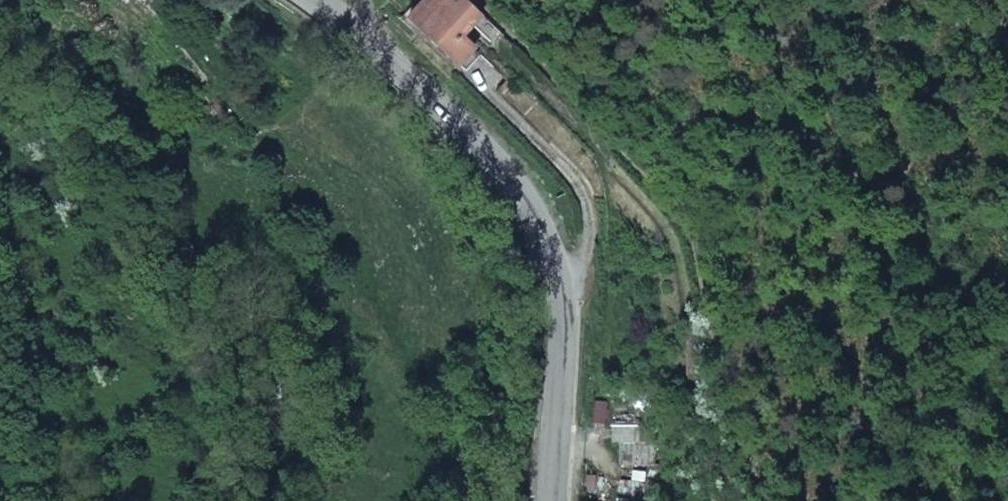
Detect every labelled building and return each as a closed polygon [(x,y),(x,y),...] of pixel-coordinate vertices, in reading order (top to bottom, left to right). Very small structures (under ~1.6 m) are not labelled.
[(457,64),(471,48),(460,37),(469,27),(488,43),(495,35),(477,19),(481,14),(465,0),(424,0),(407,18),(457,64)] [(471,48),(457,64),(464,71),(479,55),(471,48)] [(613,442),(641,441),(641,424),(613,425),(613,442)]
